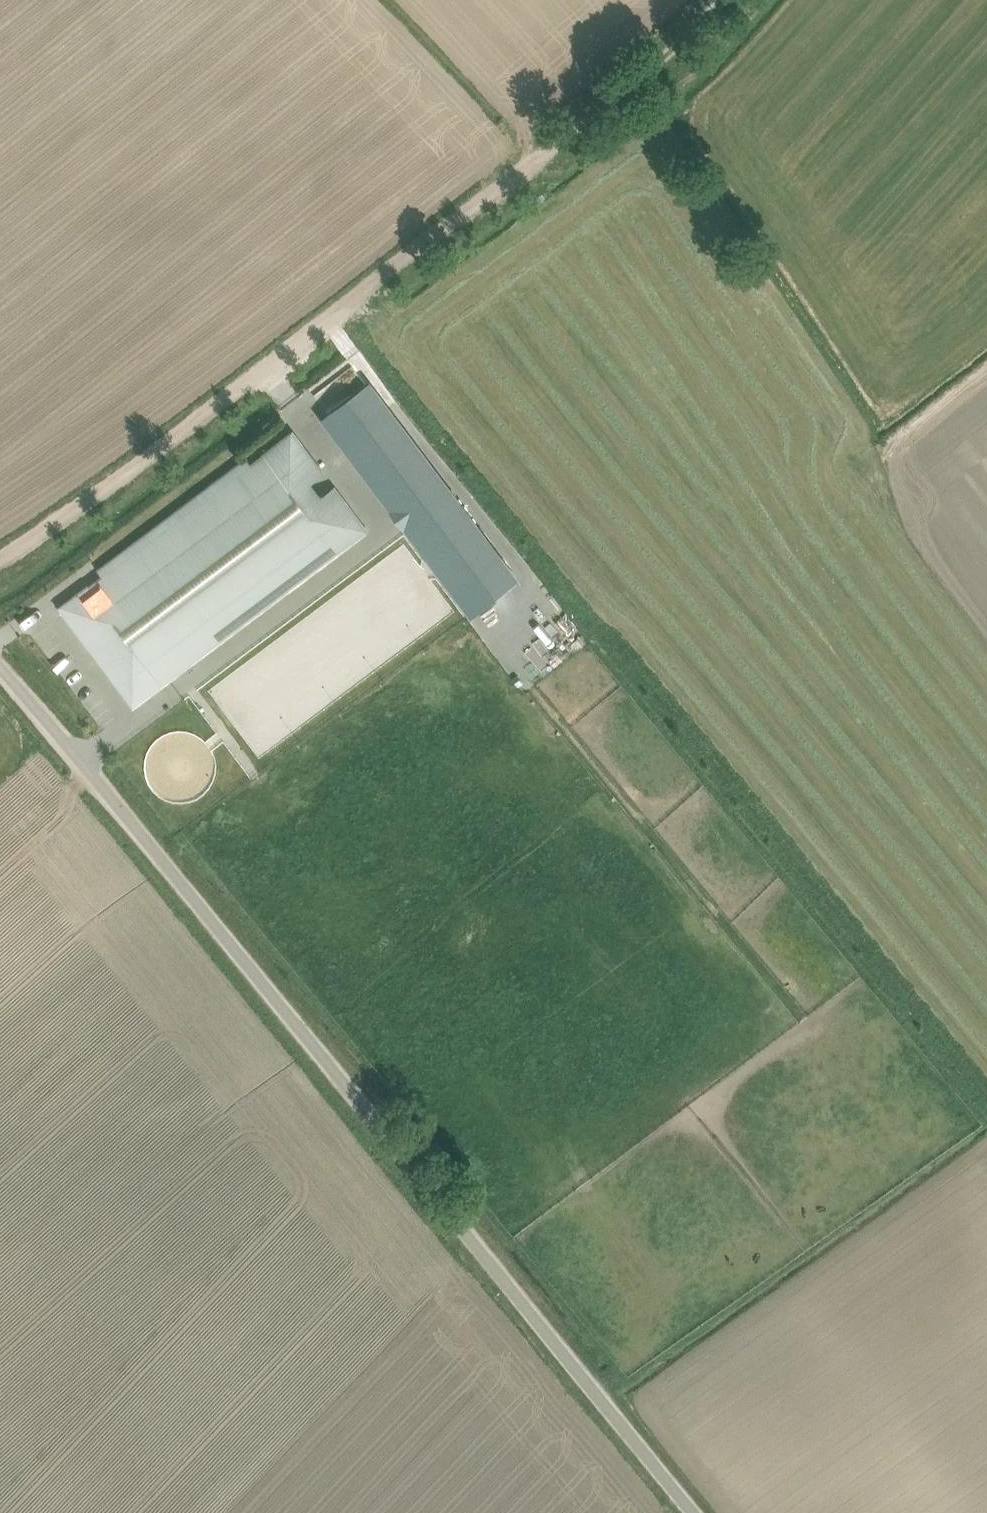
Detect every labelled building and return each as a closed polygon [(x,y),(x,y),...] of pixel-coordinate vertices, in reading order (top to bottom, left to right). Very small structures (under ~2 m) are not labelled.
[(348,395),(328,409),(475,607),(514,578),(367,381),(348,395)] [(102,576),(69,601),(142,697),(336,551),(367,528),(334,484),(321,494),(310,481),(324,472),(295,431),(263,455),(251,464),(246,458),(97,569),(102,576)]
